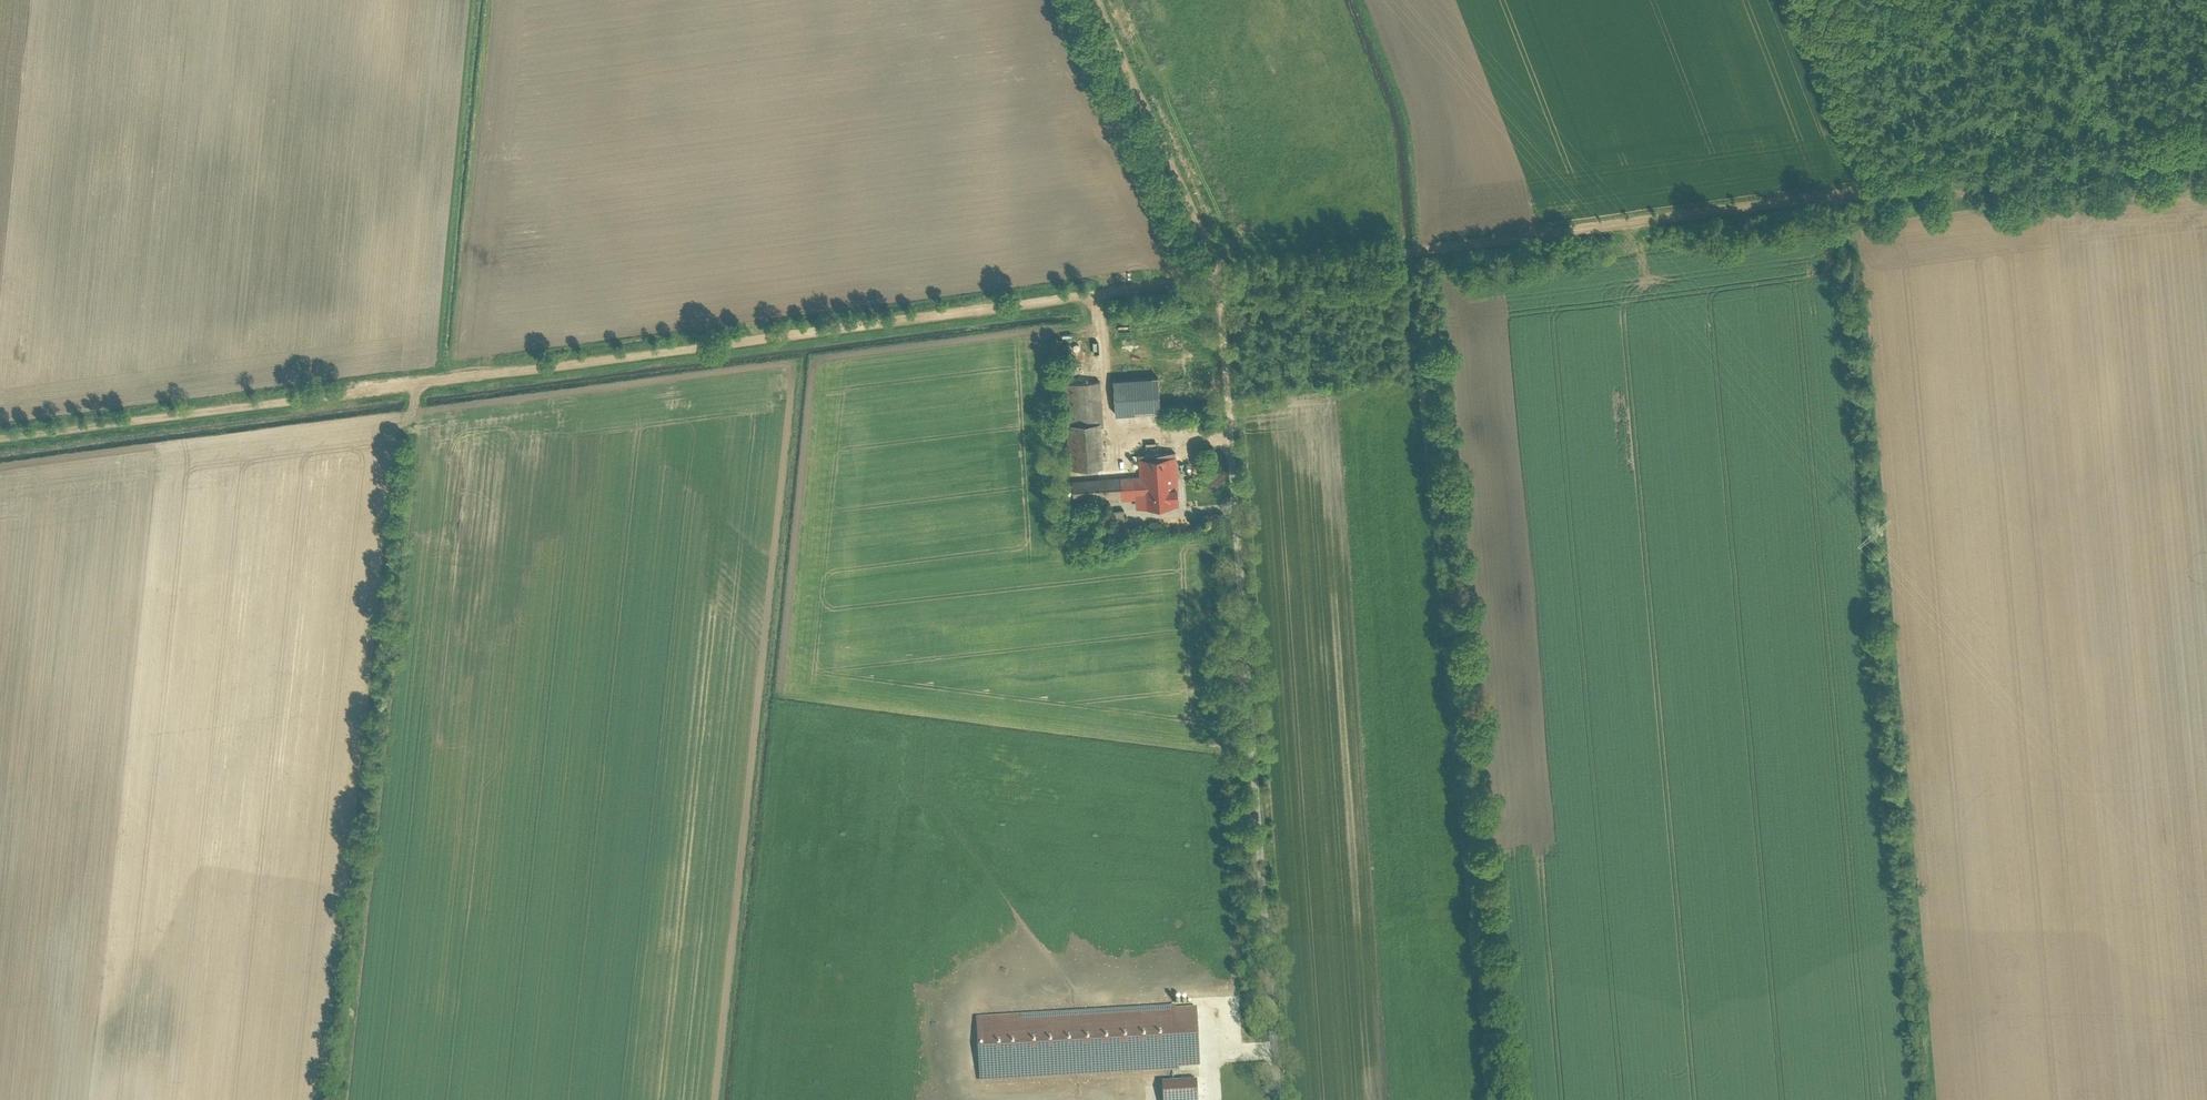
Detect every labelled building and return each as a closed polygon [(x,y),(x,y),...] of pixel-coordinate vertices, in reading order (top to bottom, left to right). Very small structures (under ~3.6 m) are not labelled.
[(1114,414),(1160,412),(1158,377),(1112,379),(1114,414)] [(1135,509),(1179,507),(1176,449),(1135,451),(1136,474),(1099,475),(1097,419),(1102,419),(1100,381),(1063,383),(1069,501),(1103,499),(1105,538),(1125,537),(1123,501),(1134,500),(1135,509)] [(1196,1006),(975,1019),(979,1086),(1180,1073),(1179,1072),(1200,1070),(1196,1006)] [(1162,1086),(1163,1099),(1198,1099),(1197,1084),(1162,1086)]
